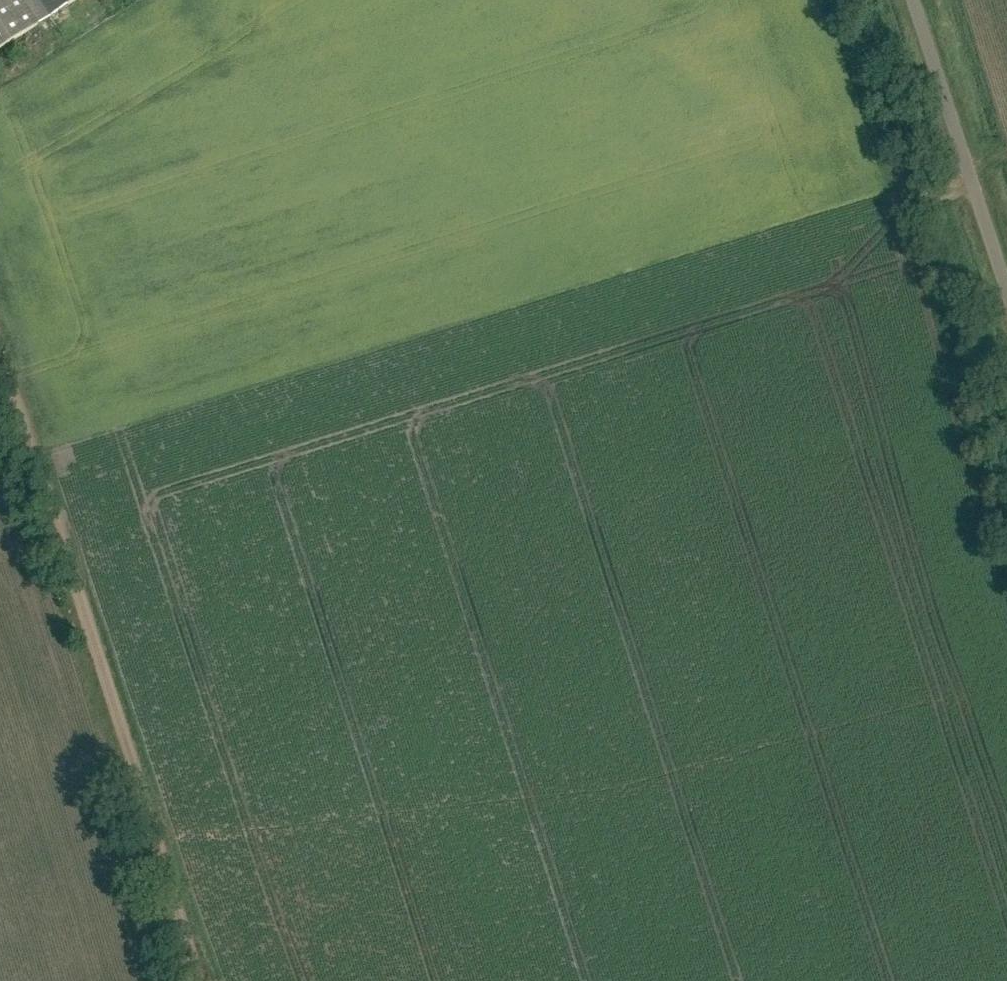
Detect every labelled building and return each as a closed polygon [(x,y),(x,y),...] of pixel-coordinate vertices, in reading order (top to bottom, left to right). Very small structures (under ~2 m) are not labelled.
[(80,0),(0,0),(0,50),(80,0)]
